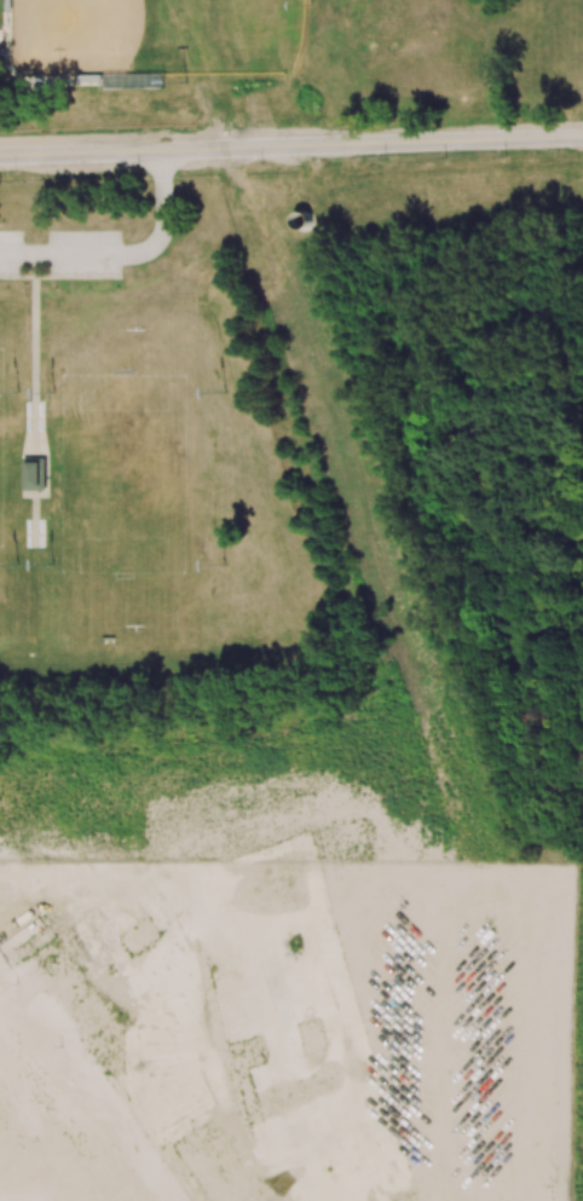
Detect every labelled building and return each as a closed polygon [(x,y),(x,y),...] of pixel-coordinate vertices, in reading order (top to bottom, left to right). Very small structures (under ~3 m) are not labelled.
[(27,461),(27,489),(45,489),(45,461),(27,461)]
